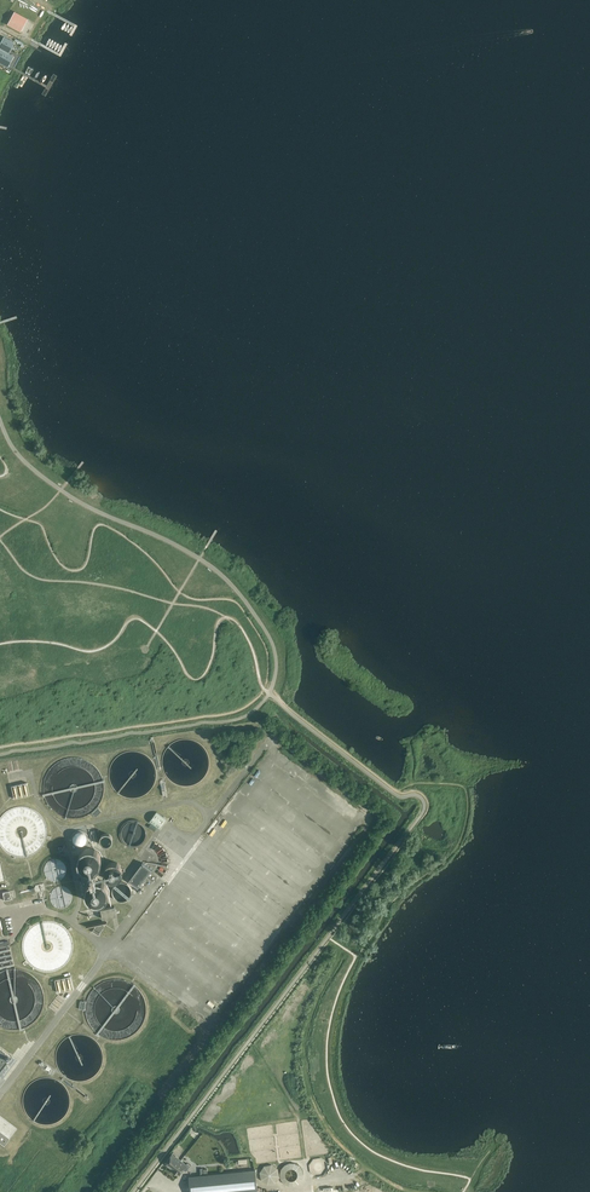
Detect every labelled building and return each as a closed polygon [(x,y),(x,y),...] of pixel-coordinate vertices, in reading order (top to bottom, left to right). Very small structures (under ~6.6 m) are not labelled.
[(21,32),(28,19),(15,11),(13,14),(7,24),(21,32)] [(15,42),(4,37),(2,40),(0,44),(0,62),(8,67),(14,56),(9,53),(15,42)] [(27,782),(11,785),(14,798),(30,794),(27,782)] [(47,833),(47,830),(47,828),(46,825),(45,823),(44,820),(43,818),(42,817),(40,814),(36,811),(32,809),(27,807),(25,807),(22,807),(18,807),(16,807),(12,809),(10,810),(7,811),(3,814),(0,818),(0,819),(0,846),(2,850),(6,853),(10,856),(14,857),(16,858),(18,858),(21,858),(23,858),(26,858),(29,857),(31,856),(35,854),(39,851),(43,847),(44,845),(45,843),(46,840),(47,837),(47,833)] [(97,808),(91,813),(95,817),(101,812),(97,808)] [(156,811),(148,822),(158,829),(166,819),(157,812),(156,811)] [(93,841),(90,843),(84,829),(73,834),(78,847),(89,842),(91,847),(95,845),(93,841)] [(101,836),(100,837),(100,838),(100,839),(100,840),(100,842),(101,842),(102,844),(103,845),(104,845),(107,845),(108,845),(109,845),(110,844),(111,843),(111,842),(112,841),(112,840),(112,839),(112,838),(112,837),(111,836),(111,835),(110,834),(109,834),(108,833),(107,833),(105,833),(104,833),(103,834),(102,835),(101,835),(101,836)] [(79,856),(78,859),(78,862),(79,865),(81,867),(82,869),(83,869),(85,870),(87,871),(90,871),(93,871),(95,870),(96,869),(97,868),(98,868),(99,867),(100,866),(100,865),(101,863),(101,861),(101,860),(101,859),(101,858),(101,857),(101,855),(100,854),(99,853),(99,852),(98,851),(97,850),(96,850),(95,849),(94,849),(92,848),(91,848),(89,848),(88,848),(87,848),(85,849),(84,849),(83,850),(82,851),(81,852),(80,852),(80,853),(79,854),(79,855),(79,856)] [(143,862),(129,880),(138,887),(151,869),(143,862)] [(106,866),(105,868),(105,870),(105,871),(104,872),(105,873),(105,874),(105,875),(106,876),(106,878),(107,878),(108,879),(107,879),(110,881),(110,880),(111,881),(112,881),(113,881),(114,881),(115,881),(116,881),(117,880),(118,880),(119,879),(120,879),(121,878),(122,876),(123,874),(123,871),(123,870),(122,869),(122,868),(121,867),(121,866),(120,865),(117,863),(116,863),(115,863),(114,863),(113,863),(112,863),(111,863),(110,864),(109,864),(108,865),(107,865),(107,866),(106,866)] [(81,876),(79,876),(80,881),(82,880),(83,884),(86,886),(88,884),(89,883),(91,882),(93,880),(95,880),(97,880),(95,870),(93,871),(90,871),(87,871),(85,870),(83,869),(80,872),(81,876)] [(85,890),(85,891),(85,893),(86,894),(86,895),(86,896),(87,898),(88,899),(89,900),(90,900),(90,901),(91,901),(92,902),(93,902),(94,903),(96,903),(97,903),(98,903),(100,903),(101,902),(102,902),(103,901),(104,900),(105,900),(106,899),(107,898),(108,897),(107,896),(108,895),(108,894),(108,893),(109,892),(109,891),(108,890),(108,889),(108,888),(108,887),(107,886),(106,885),(106,884),(105,883),(104,882),(103,881),(102,881),(101,880),(100,880),(99,880),(98,880),(97,880),(95,880),(93,880),(91,882),(89,883),(88,884),(86,886),(86,888),(85,890)] [(129,898),(129,897),(131,895),(131,893),(131,891),(130,889),(129,886),(128,885),(126,884),(124,883),(122,882),(120,883),(118,883),(116,884),(114,886),(113,887),(112,890),(112,892),(112,895),(113,896),(113,898),(115,899),(116,900),(119,901),(120,902),(122,902),(123,901),(125,901),(127,899),(129,898)] [(32,888),(20,891),(21,893),(32,890),(33,891),(35,891),(37,891),(37,892),(39,892),(40,898),(41,901),(44,900),(42,891),(43,891),(43,890),(45,889),(43,883),(35,885),(35,886),(34,887),(32,888)] [(9,890),(9,891),(2,892),(4,900),(11,898),(12,898),(16,897),(14,889),(11,890),(9,890)] [(158,899),(164,903),(168,897),(162,893),(158,899)] [(147,926),(160,909),(154,904),(141,921),(147,926)] [(101,909),(103,918),(117,915),(114,906),(101,909)] [(75,950),(75,948),(75,945),(74,942),(73,937),(72,935),(70,932),(67,928),(65,927),(62,925),(58,923),(55,922),(53,921),(48,921),(43,921),(41,922),(38,923),(34,925),(31,927),(29,928),(26,932),(25,935),(23,937),(22,940),(22,942),(21,947),(22,953),(22,955),(23,958),(25,961),(26,963),(29,967),(31,968),(34,970),(38,972),(41,973),(43,974),(47,974),(50,974),(53,974),(55,973),(58,972),(62,970),(65,968),(66,967),(69,964),(71,962),(73,958),(74,953),(75,950)] [(95,926),(92,931),(99,935),(99,934),(105,925),(104,925),(104,923),(95,925),(95,926)] [(71,976),(55,980),(58,992),(74,989),(71,976)] [(0,1047),(0,1071),(11,1056),(0,1047)] [(43,1061),(40,1065),(51,1073),(53,1074),(55,1072),(54,1070),(43,1061)] [(4,1144),(16,1128),(0,1115),(0,1142),(4,1144)] [(171,1161),(167,1166),(173,1170),(181,1160),(175,1156),(176,1155),(173,1152),(169,1158),(171,1161)] [(181,1160),(173,1170),(173,1171),(177,1174),(178,1174),(179,1174),(183,1170),(186,1171),(190,1165),(187,1163),(186,1164),(181,1160)] [(272,1164),(264,1165),(260,1172),(262,1180),(268,1183),(276,1182),(277,1182),(279,1178),(281,1177),(282,1181),(289,1184),(290,1184),(292,1180),(295,1180),(298,1174),(299,1170),(301,1170),(301,1165),(294,1162),(285,1163),(281,1171),(280,1176),(279,1167),(272,1164)] [(189,1176),(190,1191),(257,1191),(255,1170),(189,1176)]
